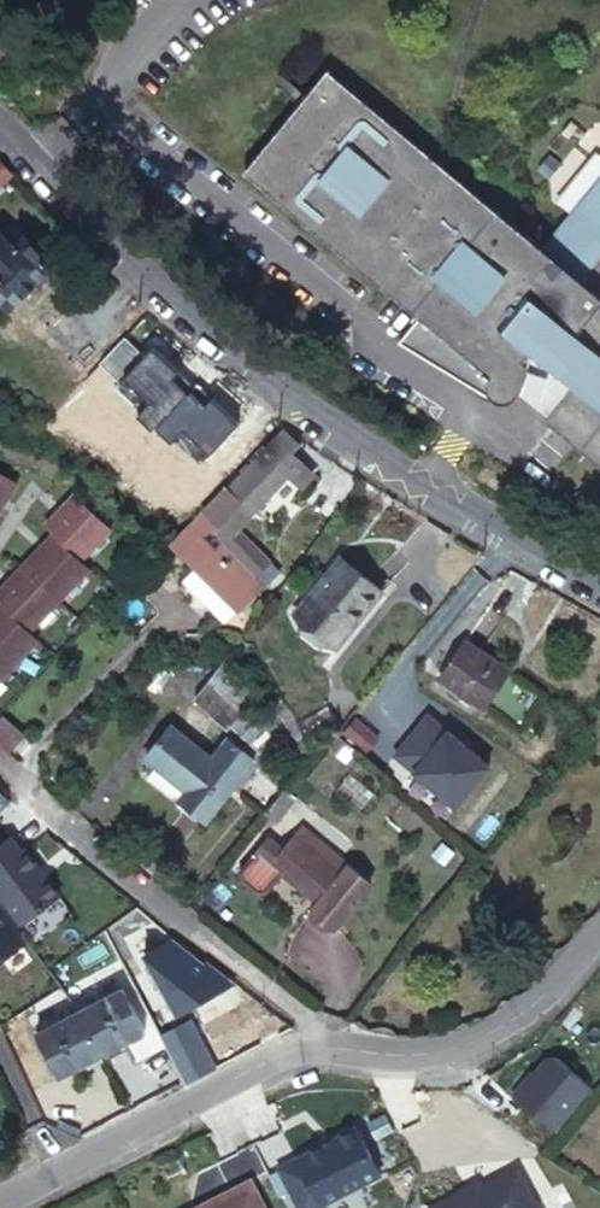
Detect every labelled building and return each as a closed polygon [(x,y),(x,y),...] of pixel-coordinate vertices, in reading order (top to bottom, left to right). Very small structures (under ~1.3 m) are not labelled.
[(506,389),(514,387),(599,457),(599,192),(551,253),(329,73),(246,174),(427,321),(410,343),(490,386),(499,389),(506,389)] [(11,171),(0,159),(0,190),(5,185),(1,181),(11,171)] [(10,307),(52,264),(23,235),(14,245),(0,231),(0,297),(10,307)] [(293,436),(285,429),(281,433),(279,431),(264,448),(227,489),(225,486),(204,506),(223,527),(221,537),(256,574),(260,570),(269,561),(228,521),(243,506),(251,513),(291,471),(300,463),(290,454),(300,443),(293,436)] [(19,488),(0,475),(0,517),(19,488)] [(76,499),(47,530),(56,538),(83,564),(112,533),(76,499)] [(265,582),(256,574),(221,537),(223,527),(204,506),(188,523),(191,526),(174,544),(197,566),(184,579),(225,619),(253,590),(257,592),(265,582)] [(56,538),(27,569),(63,603),(92,572),(83,564),(56,538)] [(341,557),(296,610),(338,644),(381,592),(341,557)] [(269,561),(260,570),(264,575),(273,565),(269,561)] [(33,634),(63,603),(27,569),(0,598),(0,603),(2,605),(33,634)] [(0,606),(0,662),(8,669),(38,638),(33,634),(2,605),(0,606)] [(463,640),(437,675),(479,707),(506,670),(463,640)] [(326,704),(313,711),(296,720),(313,750),(336,721),(326,704)] [(1,718),(0,719),(0,746),(9,754),(23,737),(1,718)] [(192,722),(182,736),(201,750),(210,738),(192,722)] [(201,750),(182,736),(170,726),(145,757),(187,790),(212,759),(201,750)] [(354,747),(336,731),(326,744),(345,759),(354,747)] [(286,790),(266,813),(277,821),(296,797),(286,790)] [(268,892),(283,873),(321,903),(316,911),(338,928),(372,884),(329,849),(302,826),(283,849),(270,839),(259,854),(244,873),(244,881),(260,893),(268,892)] [(22,923),(61,894),(26,847),(23,850),(13,836),(0,846),(0,893),(22,923)] [(33,1002),(41,1018),(123,977),(115,962),(33,1002)] [(78,1010),(101,1052),(143,1030),(122,987),(78,1010)] [(57,1075),(101,1052),(78,1010),(36,1033),(57,1075)] [(530,1079),(515,1097),(557,1131),(593,1088),(558,1059),(549,1060),(532,1081),(530,1079)] [(382,1173),(365,1138),(389,1127),(382,1111),(274,1161),(296,1207),(306,1207),(382,1173)] [(436,1207),(539,1207),(518,1169),(470,1195),(467,1191),(436,1207)] [(250,1180),(199,1206),(200,1207),(264,1207),(250,1180)]
